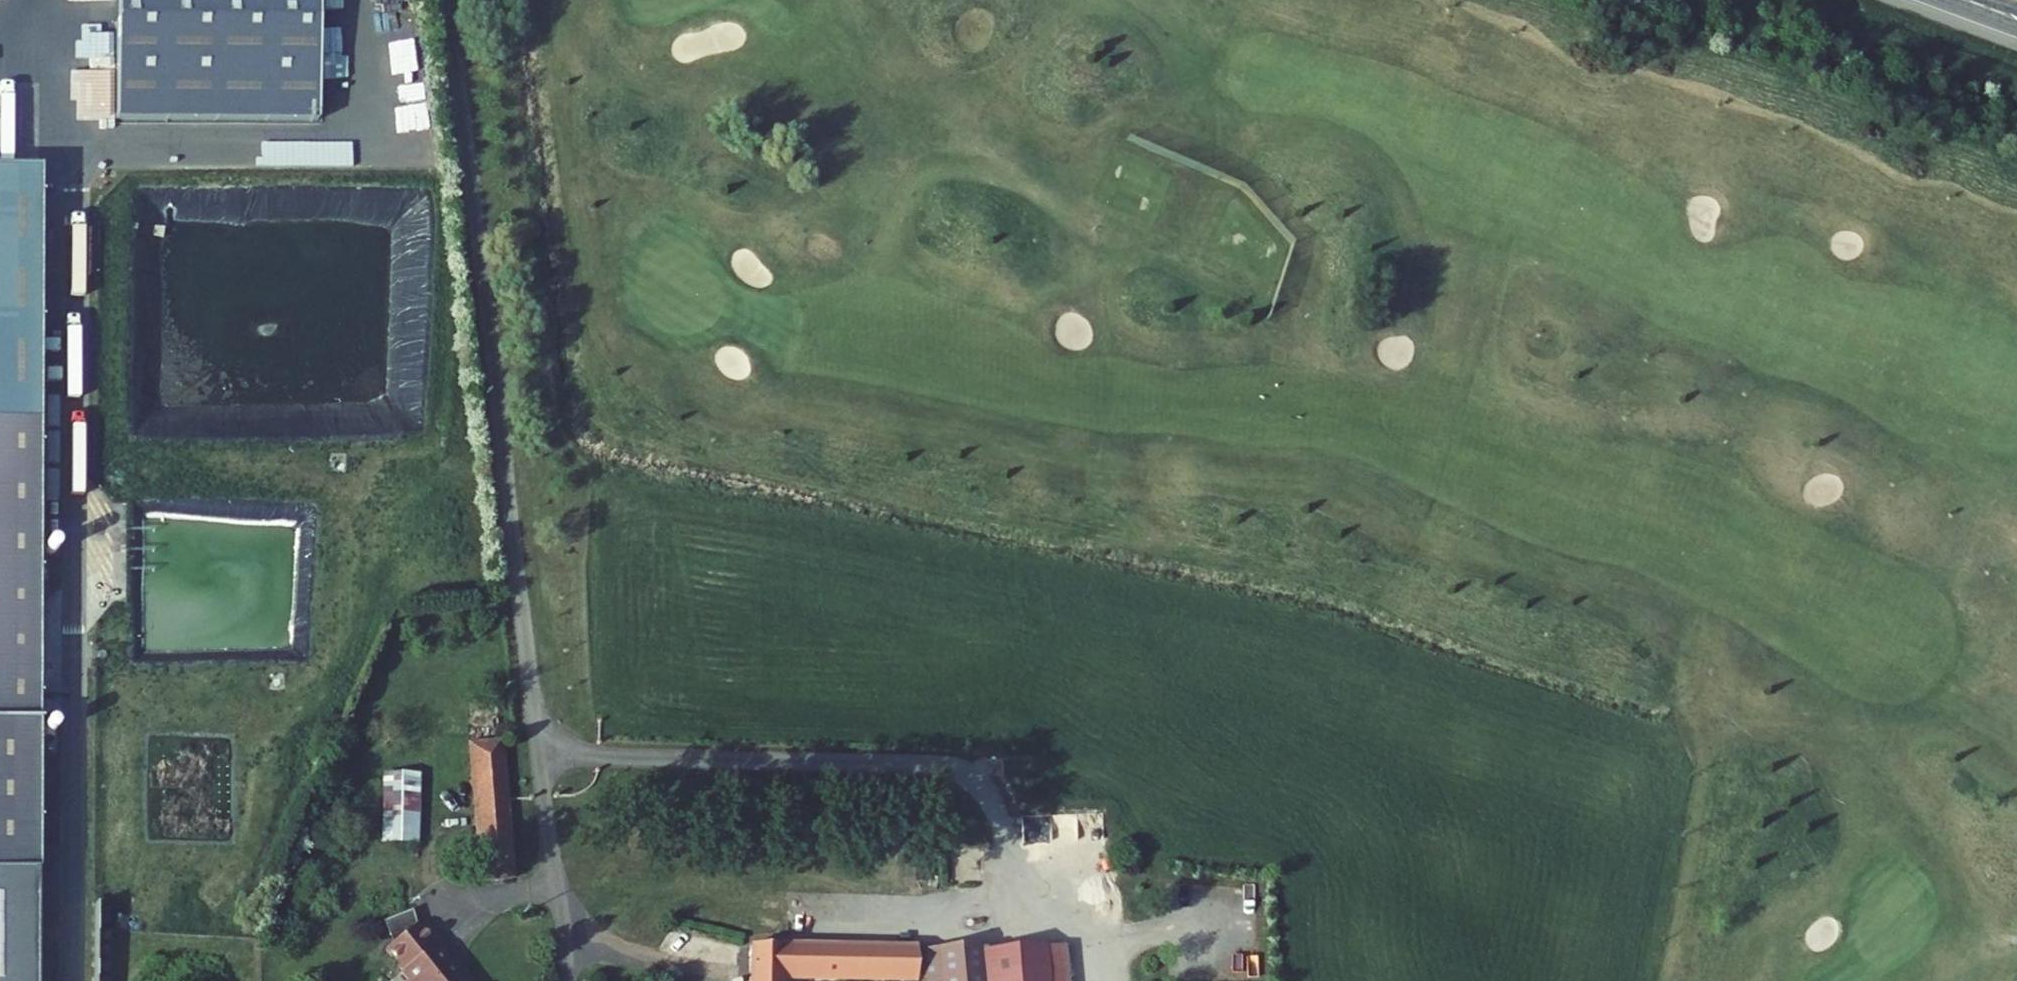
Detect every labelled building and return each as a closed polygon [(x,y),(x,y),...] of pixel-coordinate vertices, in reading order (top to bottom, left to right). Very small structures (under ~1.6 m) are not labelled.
[(113,121),(315,122),(316,0),(115,0),(113,121)] [(102,76),(103,111),(111,111),(110,76),(102,76)] [(0,165),(0,869),(37,869),(38,165),(0,165)] [(463,724),(479,874),(515,871),(499,721),(463,724)] [(419,841),(417,770),(387,771),(389,842),(419,841)] [(37,869),(0,869),(0,980),(37,980),(37,869)] [(459,971),(456,975),(433,947),(431,948),(414,927),(384,950),(401,972),(399,973),(405,979),(404,980),(468,980),(459,971)] [(913,945),(747,943),(746,980),(915,980),(913,945)] [(979,946),(917,952),(920,980),(982,980),(979,946)] [(983,980),(1064,980),(1061,949),(980,954),(983,980)]
